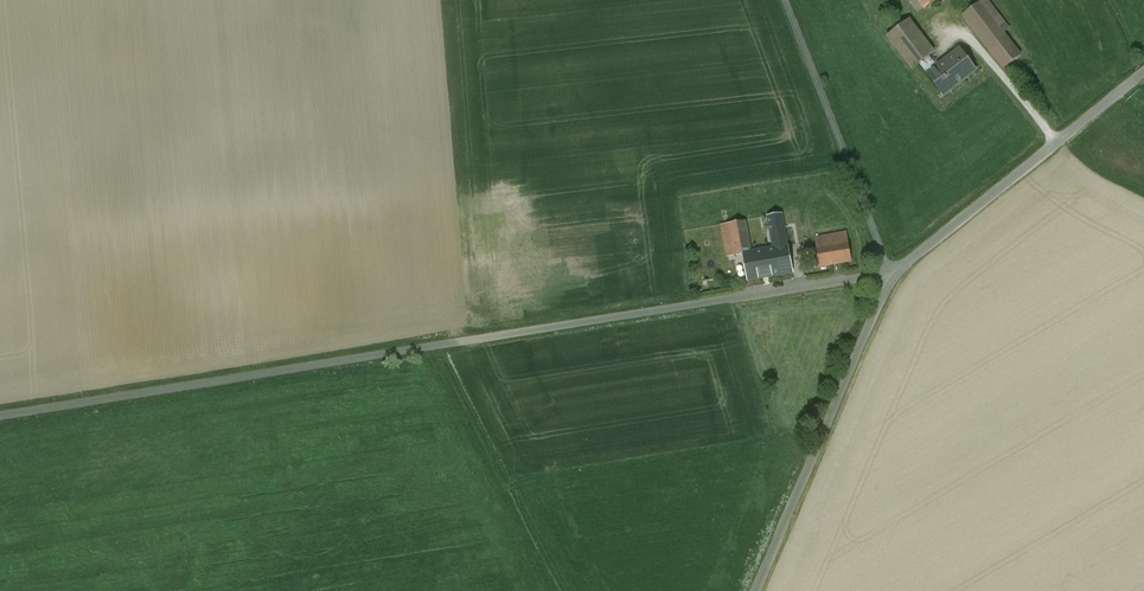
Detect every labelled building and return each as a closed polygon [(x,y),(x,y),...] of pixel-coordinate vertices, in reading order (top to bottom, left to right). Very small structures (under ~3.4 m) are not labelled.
[(980,3),(979,2),(963,15),(1004,68),(1020,55),(1003,33),(1000,35),(977,5),(980,3)] [(934,53),(909,20),(888,36),(913,69),(920,64),(929,56),(934,53)] [(937,67),(929,56),(920,64),(939,89),(948,83),(952,88),(976,70),(960,49),(937,67)] [(774,249),(788,246),(781,214),(768,217),(774,249)] [(744,254),(751,253),(745,220),(728,224),(732,244),(725,245),(727,256),(744,254)] [(848,240),(816,246),(820,267),(852,261),(848,240)] [(751,253),(744,254),(748,280),(792,273),(788,246),(774,249),(751,253)]
